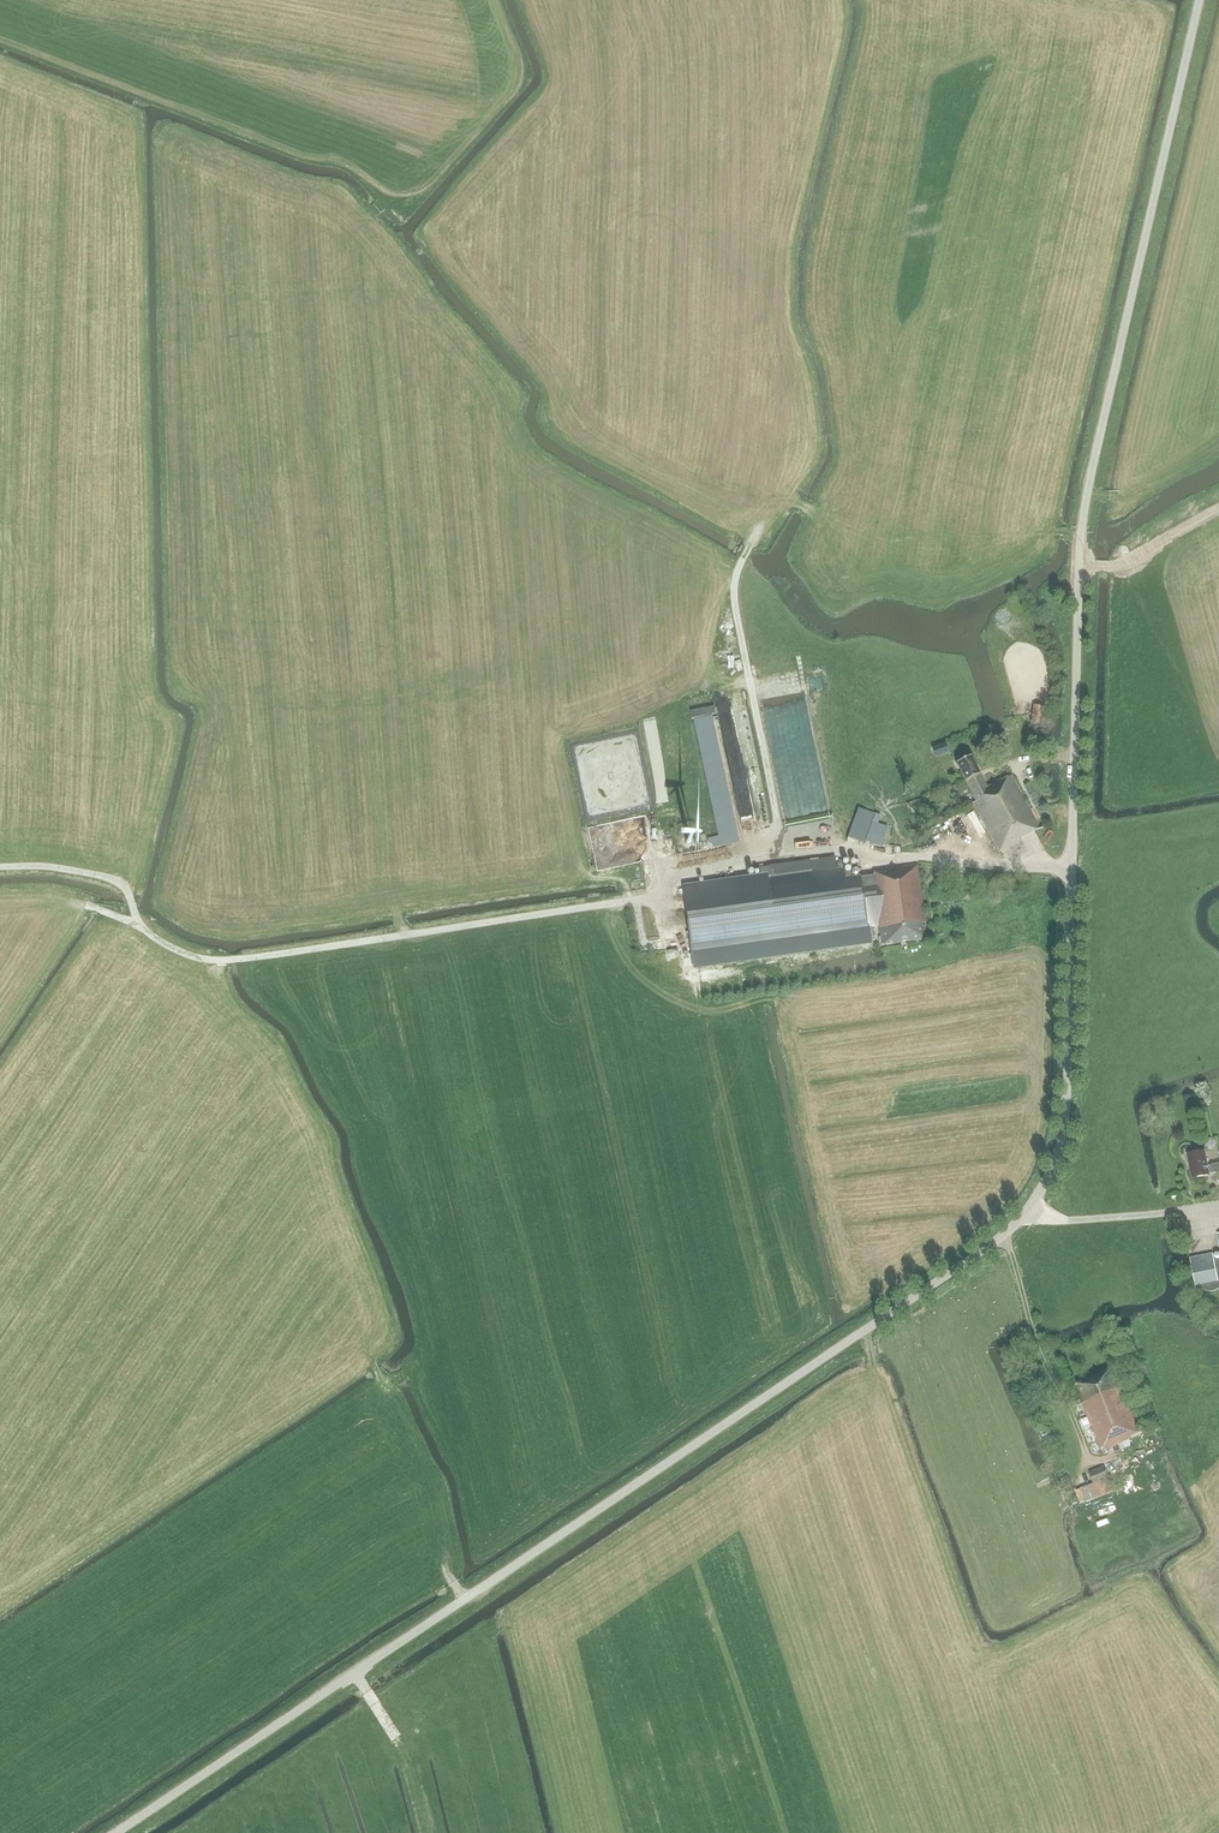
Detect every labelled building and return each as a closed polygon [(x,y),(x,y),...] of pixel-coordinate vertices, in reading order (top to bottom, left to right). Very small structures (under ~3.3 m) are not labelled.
[(798,704),(807,703),(807,694),(798,694),(798,704)] [(782,702),(767,703),(768,711),(782,711),(782,702)] [(719,718),(695,723),(719,835),(743,830),(719,718)] [(936,758),(950,753),(946,743),(933,748),(936,758)] [(1029,832),(1040,826),(1012,774),(988,788),(970,756),(956,763),(977,801),(974,803),(1001,852),(1031,835),(1029,832)] [(626,808),(650,803),(644,768),(640,772),(642,780),(637,781),(632,788),(629,786),(627,777),(621,778),(618,782),(620,792),(624,794),(622,797),(627,796),(632,799),(626,808)] [(1030,785),(1025,788),(1033,804),(1039,801),(1030,785)] [(885,841),(889,827),(872,822),(875,812),(860,808),(853,832),(885,841)] [(767,873),(682,884),(684,896),(624,904),(634,976),(689,969),(687,951),(775,939),(879,924),(882,945),(927,939),(918,865),(897,868),(898,873),(886,875),(886,872),(873,873),(873,875),(861,877),(861,876),(846,878),(844,868),(768,878),(767,873)] [(1209,1165),(1206,1150),(1188,1154),(1193,1178),(1211,1175),(1211,1174),(1216,1173),(1218,1181),(1218,1163),(1209,1165)] [(1217,1264),(1215,1253),(1191,1258),(1196,1284),(1218,1279),(1218,1263),(1217,1264)] [(1119,1388),(1112,1370),(1077,1384),(1084,1402),(1082,1403),(1102,1451),(1130,1439),(1130,1437),(1140,1433),(1121,1386),(1119,1388)] [(1090,1473),(1094,1484),(1089,1486),(1082,1489),(1088,1503),(1115,1491),(1105,1466),(1090,1472),(1090,1473)]
